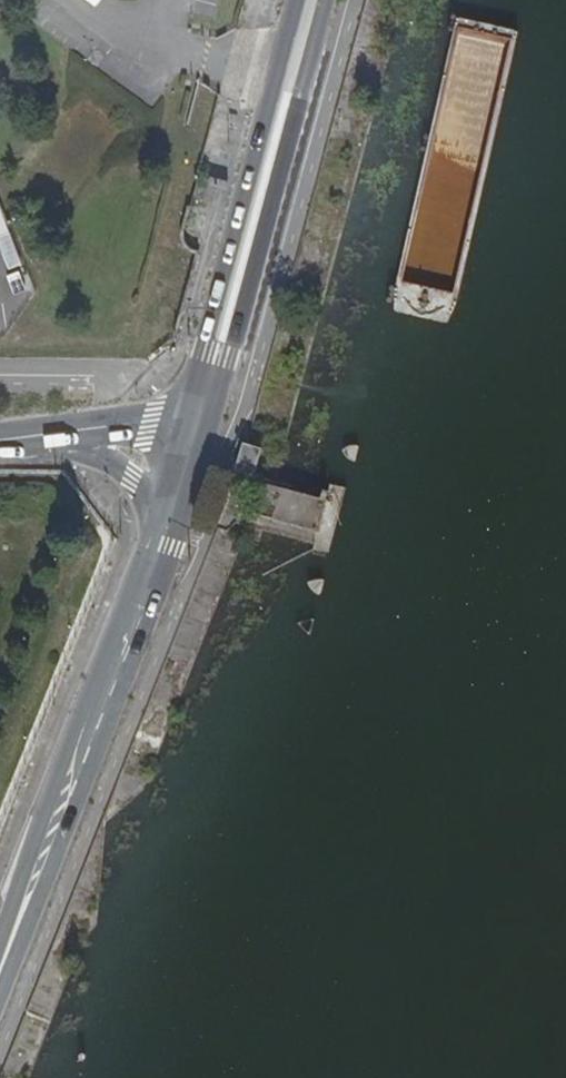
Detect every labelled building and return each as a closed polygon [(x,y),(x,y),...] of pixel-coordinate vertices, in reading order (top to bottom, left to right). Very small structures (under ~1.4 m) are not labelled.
[(25,35),(18,46),(28,52),(35,40),(25,35)] [(263,451),(244,447),(237,472),(256,477),(263,451)] [(322,535),(330,501),(328,501),(250,482),(242,516),(322,535)] [(6,1066),(1,1077),(38,1077),(6,1066)]
